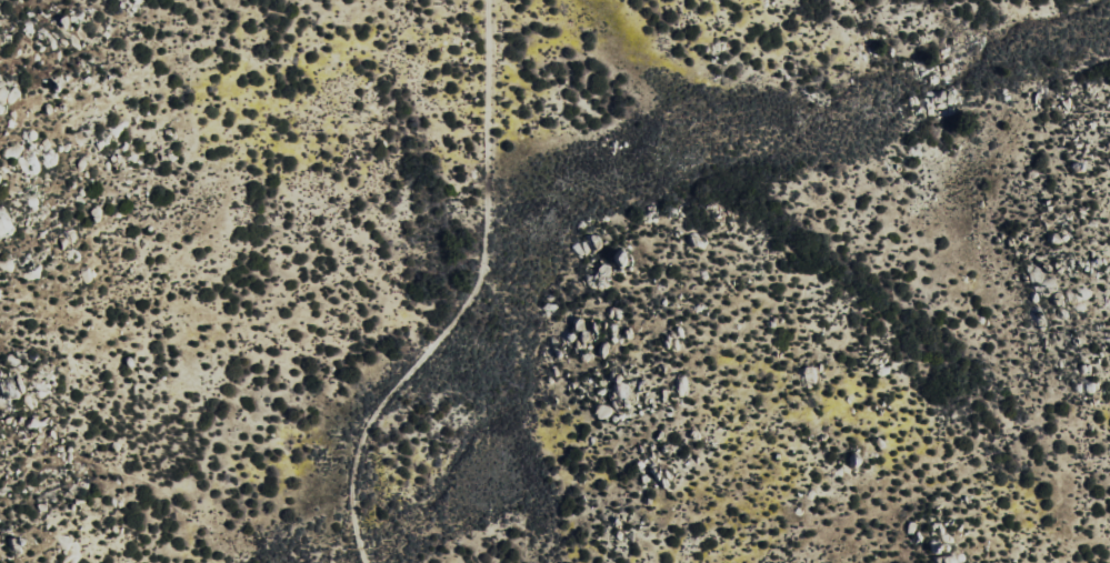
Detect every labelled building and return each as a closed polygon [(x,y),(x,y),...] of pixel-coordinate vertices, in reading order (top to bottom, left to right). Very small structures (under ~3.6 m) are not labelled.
[(606,258),(619,269),(629,259),(616,247),(606,258)]
